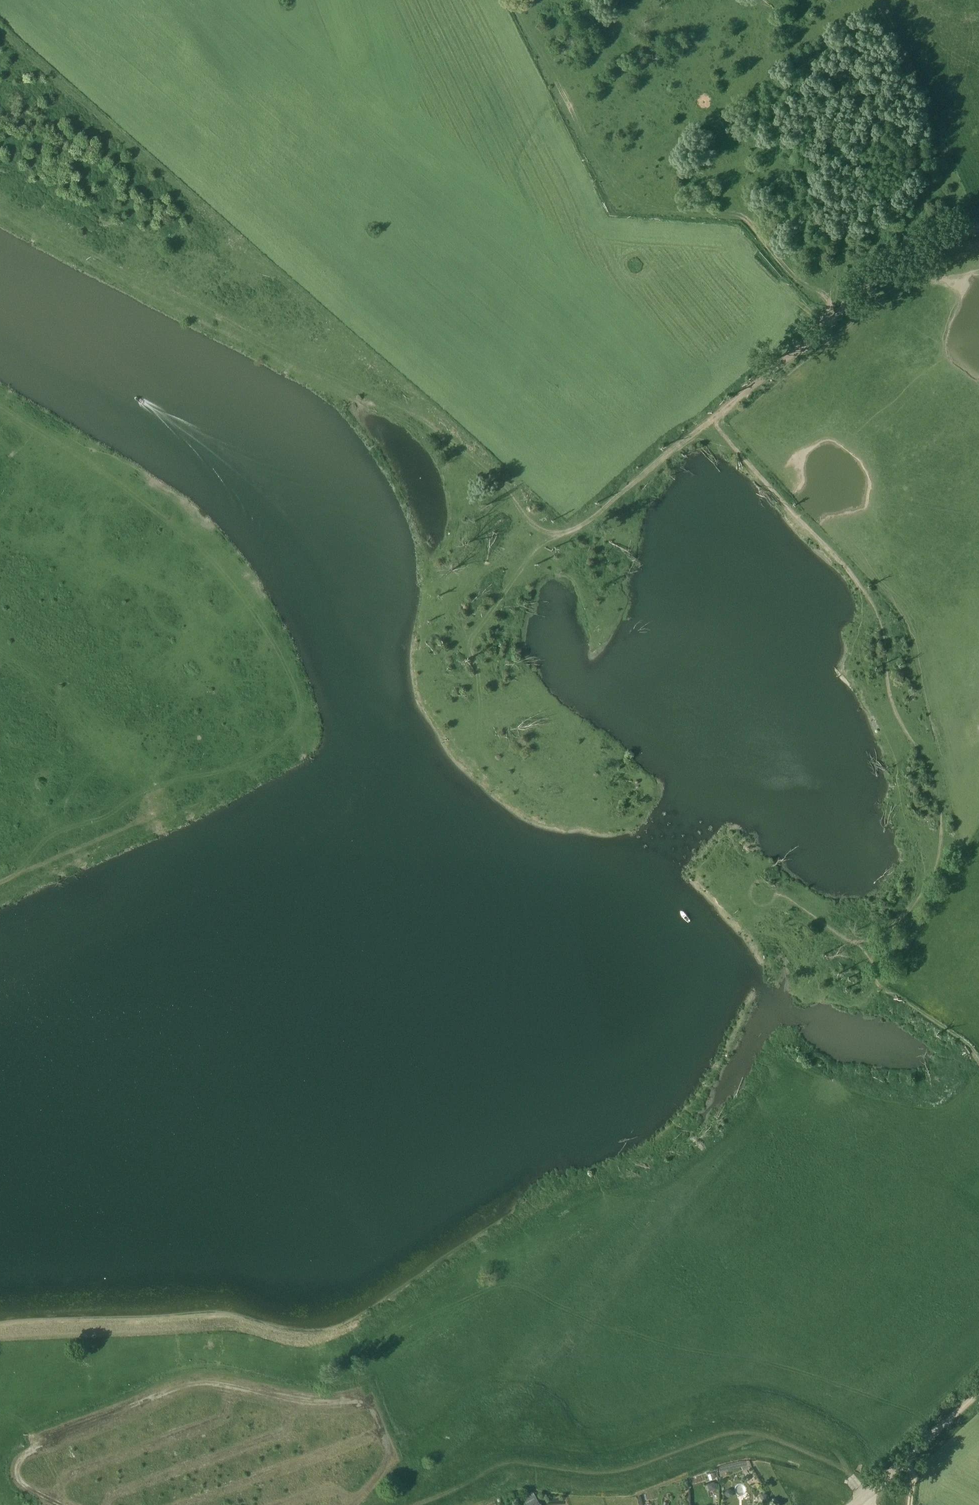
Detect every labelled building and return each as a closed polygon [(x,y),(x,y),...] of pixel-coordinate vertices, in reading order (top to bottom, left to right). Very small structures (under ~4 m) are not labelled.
[(716,1488),(715,1483),(714,1482),(707,1484),(709,1491),(716,1489),(716,1488)] [(527,1504),(542,1504),(540,1501),(539,1502),(533,1492),(523,1497),(527,1504)]
